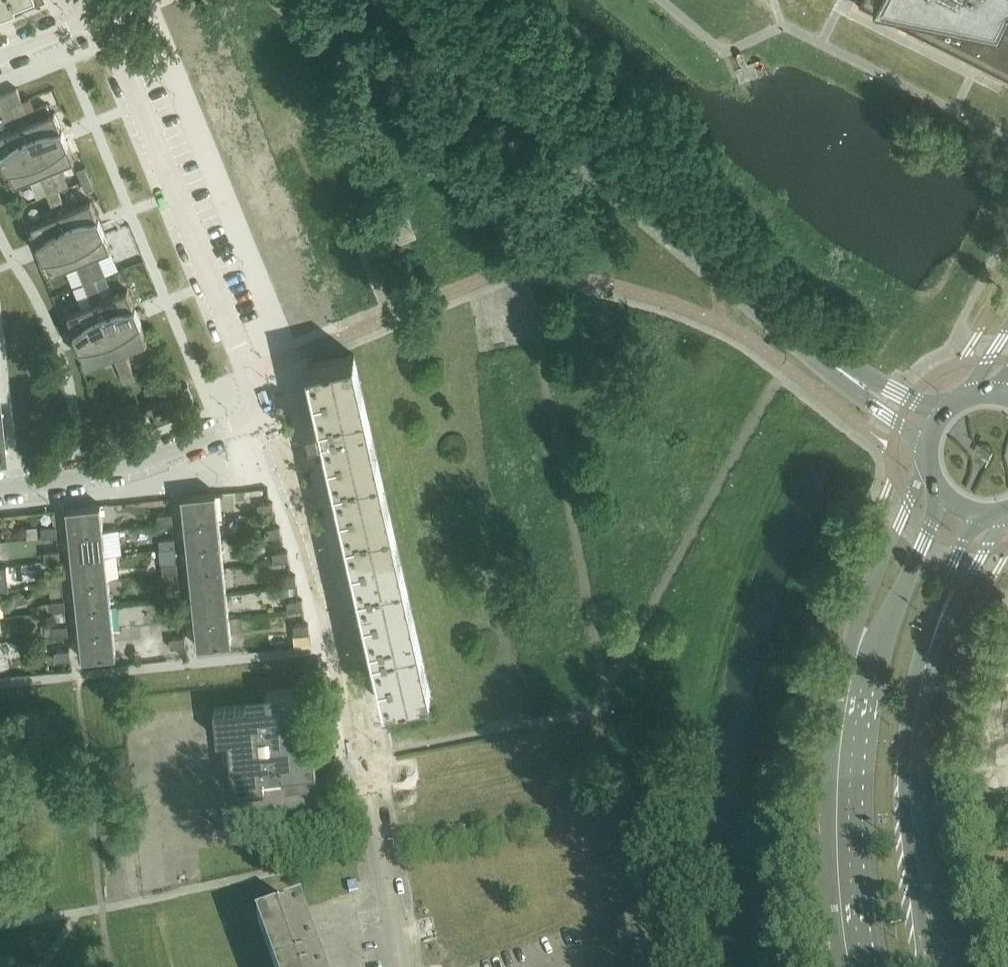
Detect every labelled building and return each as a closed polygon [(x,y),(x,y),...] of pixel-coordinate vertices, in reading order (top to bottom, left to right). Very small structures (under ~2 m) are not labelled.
[(12,4),(11,0),(0,0),(0,9),(12,4)] [(860,2),(1007,76),(1007,0),(861,0),(860,2)] [(0,95),(0,107),(1,110),(9,130),(0,134),(0,147),(5,160),(35,148),(25,123),(20,126),(15,116),(11,105),(22,101),(17,88),(0,95)] [(22,101),(11,105),(15,116),(27,111),(22,101)] [(47,103),(27,112),(31,121),(25,123),(35,148),(65,135),(55,111),(51,113),(47,103)] [(27,111),(15,116),(20,126),(25,123),(31,121),(27,112),(27,111)] [(75,160),(65,135),(35,148),(45,172),(51,170),(55,180),(59,190),(69,186),(61,165),(75,160)] [(35,148),(5,160),(15,184),(40,174),(45,172),(35,148)] [(86,166),(77,170),(82,180),(90,177),(86,166)] [(51,170),(45,172),(40,174),(44,184),(55,180),(51,170)] [(90,177),(82,180),(86,191),(95,188),(90,177)] [(55,180),(44,184),(48,194),(59,190),(55,180)] [(59,190),(48,194),(52,205),(63,200),(59,190)] [(63,200),(52,205),(56,215),(62,212),(67,210),(63,200)] [(91,200),(67,210),(62,212),(72,237),(101,225),(91,200)] [(56,215),(32,225),(42,249),(72,237),(62,212),(56,215)] [(111,249),(101,225),(72,237),(82,261),(87,259),(91,269),(96,279),(106,275),(97,255),(111,249)] [(72,237),(42,249),(52,273),(76,263),(82,261),(72,237)] [(87,259),(82,261),(76,263),(80,273),(91,269),(87,259)] [(91,269),(80,273),(84,284),(96,279),(91,269)] [(106,275),(96,279),(100,289),(104,299),(98,302),(108,326),(138,314),(128,289),(114,295),(110,285),(106,275)] [(96,279),(84,284),(88,294),(100,289),(96,279)] [(100,289),(88,294),(93,304),(98,302),(104,299),(100,289)] [(68,314),(78,338),(108,326),(98,302),(93,304),(68,314)] [(138,314),(108,326),(118,350),(124,348),(148,338),(138,314)] [(108,326),(78,338),(88,362),(112,352),(118,350),(108,326)] [(124,348),(118,350),(112,352),(119,368),(130,363),(124,348)] [(432,694),(355,355),(308,365),(309,367),(314,366),(325,417),(309,421),(312,433),(316,432),(321,454),(333,452),(390,702),(385,703),(385,704),(432,694)] [(130,363),(119,368),(125,383),(137,381),(130,363)] [(148,406),(150,413),(155,423),(177,414),(170,397),(148,406)] [(182,496),(185,522),(219,518),(216,492),(182,496)] [(258,504),(259,514),(274,512),(273,502),(258,504)] [(67,508),(69,534),(104,530),(101,504),(67,508)] [(157,515),(158,525),(173,523),(172,513),(157,515)] [(219,518),(185,522),(187,546),(222,543),(219,518)] [(42,527),(43,537),(58,535),(57,525),(42,527)] [(265,528),(266,538),(282,536),(280,526),(265,528)] [(104,530),(69,534),(72,559),(106,555),(122,553),(119,529),(104,530)] [(159,539),(161,549),(176,548),(175,538),(159,539)] [(222,543),(187,546),(190,571),(224,568),(222,543)] [(44,552),(45,561),(61,560),(60,550),(44,552)] [(273,552),(274,562),(289,561),(288,551),(273,552)] [(106,555),(72,559),(75,583),(109,580),(106,555)] [(162,564),(163,574),(178,573),(177,563),(162,564)] [(10,590),(7,566),(0,566),(0,591),(10,590)] [(224,568),(190,571),(193,596),(227,592),(224,568)] [(47,577),(48,587),(63,585),(62,575),(47,577)] [(281,577),(282,587),(297,585),(296,575),(281,577)] [(109,580),(75,583),(77,608),(112,605),(109,580)] [(165,589),(166,599),(181,597),(180,587),(165,589)] [(227,592),(193,596),(195,621),(230,617),(227,592)] [(287,601),(289,611),(304,609),(303,599),(287,601)] [(50,601),(51,611),(54,611),(66,609),(65,600),(50,601)] [(112,605),(77,608),(80,633),(114,629),(112,605)] [(67,620),(66,609),(54,611),(55,622),(67,620)] [(167,613),(168,623),(183,621),(182,611),(167,613)] [(230,617),(195,621),(198,646),(232,643),(230,617)] [(295,625),(296,635),(311,633),(310,623),(295,625)] [(52,626),(53,636),(69,634),(67,624),(52,626)] [(114,629),(80,633),(83,659),(117,655),(114,629)] [(170,638),(171,648),(186,646),(185,636),(170,638)] [(70,649),(55,651),(56,661),(71,659),(70,649)] [(267,703),(214,708),(218,739),(229,738),(234,791),(265,787),(264,776),(284,774),(286,789),(318,786),(314,740),(302,741),(297,688),(266,691),(267,703)] [(282,853),(291,852),(293,851),(291,841),(281,842),(282,853)] [(273,966),(319,966),(299,913),(304,911),(304,910),(259,927),(273,966)]
